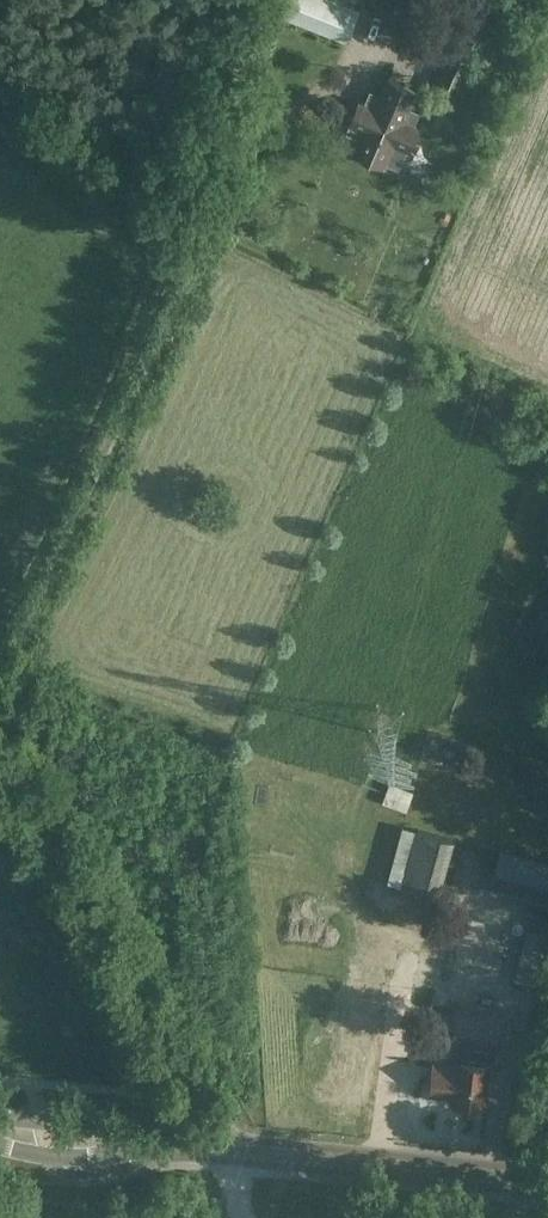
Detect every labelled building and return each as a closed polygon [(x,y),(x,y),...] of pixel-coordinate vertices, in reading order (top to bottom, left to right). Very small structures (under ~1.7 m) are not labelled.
[(276,8),(284,11),(282,15),(327,33),(344,41),(357,11),(358,8),(338,0),(280,0),(276,8)] [(467,64),(462,75),(468,77),(477,81),(482,70),(467,64)] [(388,99),(395,81),(386,77),(378,93),(370,90),(364,102),(359,100),(359,101),(347,129),(346,133),(360,139),(354,153),(385,166),(386,163),(394,143),(376,136),(385,114),(383,114),(390,100),(388,99)] [(418,91),(395,81),(388,99),(390,100),(383,114),(385,114),(376,136),(394,143),(386,163),(398,169),(406,150),(408,151),(419,125),(414,123),(420,112),(411,108),(418,91)] [(270,197),(263,214),(276,219),(283,202),(270,197)] [(404,805),(411,786),(388,778),(381,797),(404,805)] [(407,843),(411,825),(399,822),(395,840),(407,843)] [(412,831),(409,859),(425,861),(426,852),(430,852),(432,833),(412,831)] [(491,887),(547,903),(547,864),(501,851),(491,887)] [(518,966),(514,980),(536,985),(539,971),(518,966)] [(487,1049),(495,1050),(499,1015),(456,1011),(453,1036),(442,1035),(439,1062),(433,1062),(430,1094),(450,1096),(450,1102),(486,1106),(490,1063),(486,1063),(487,1049)] [(430,1143),(446,1123),(432,1111),(416,1131),(430,1143)]
